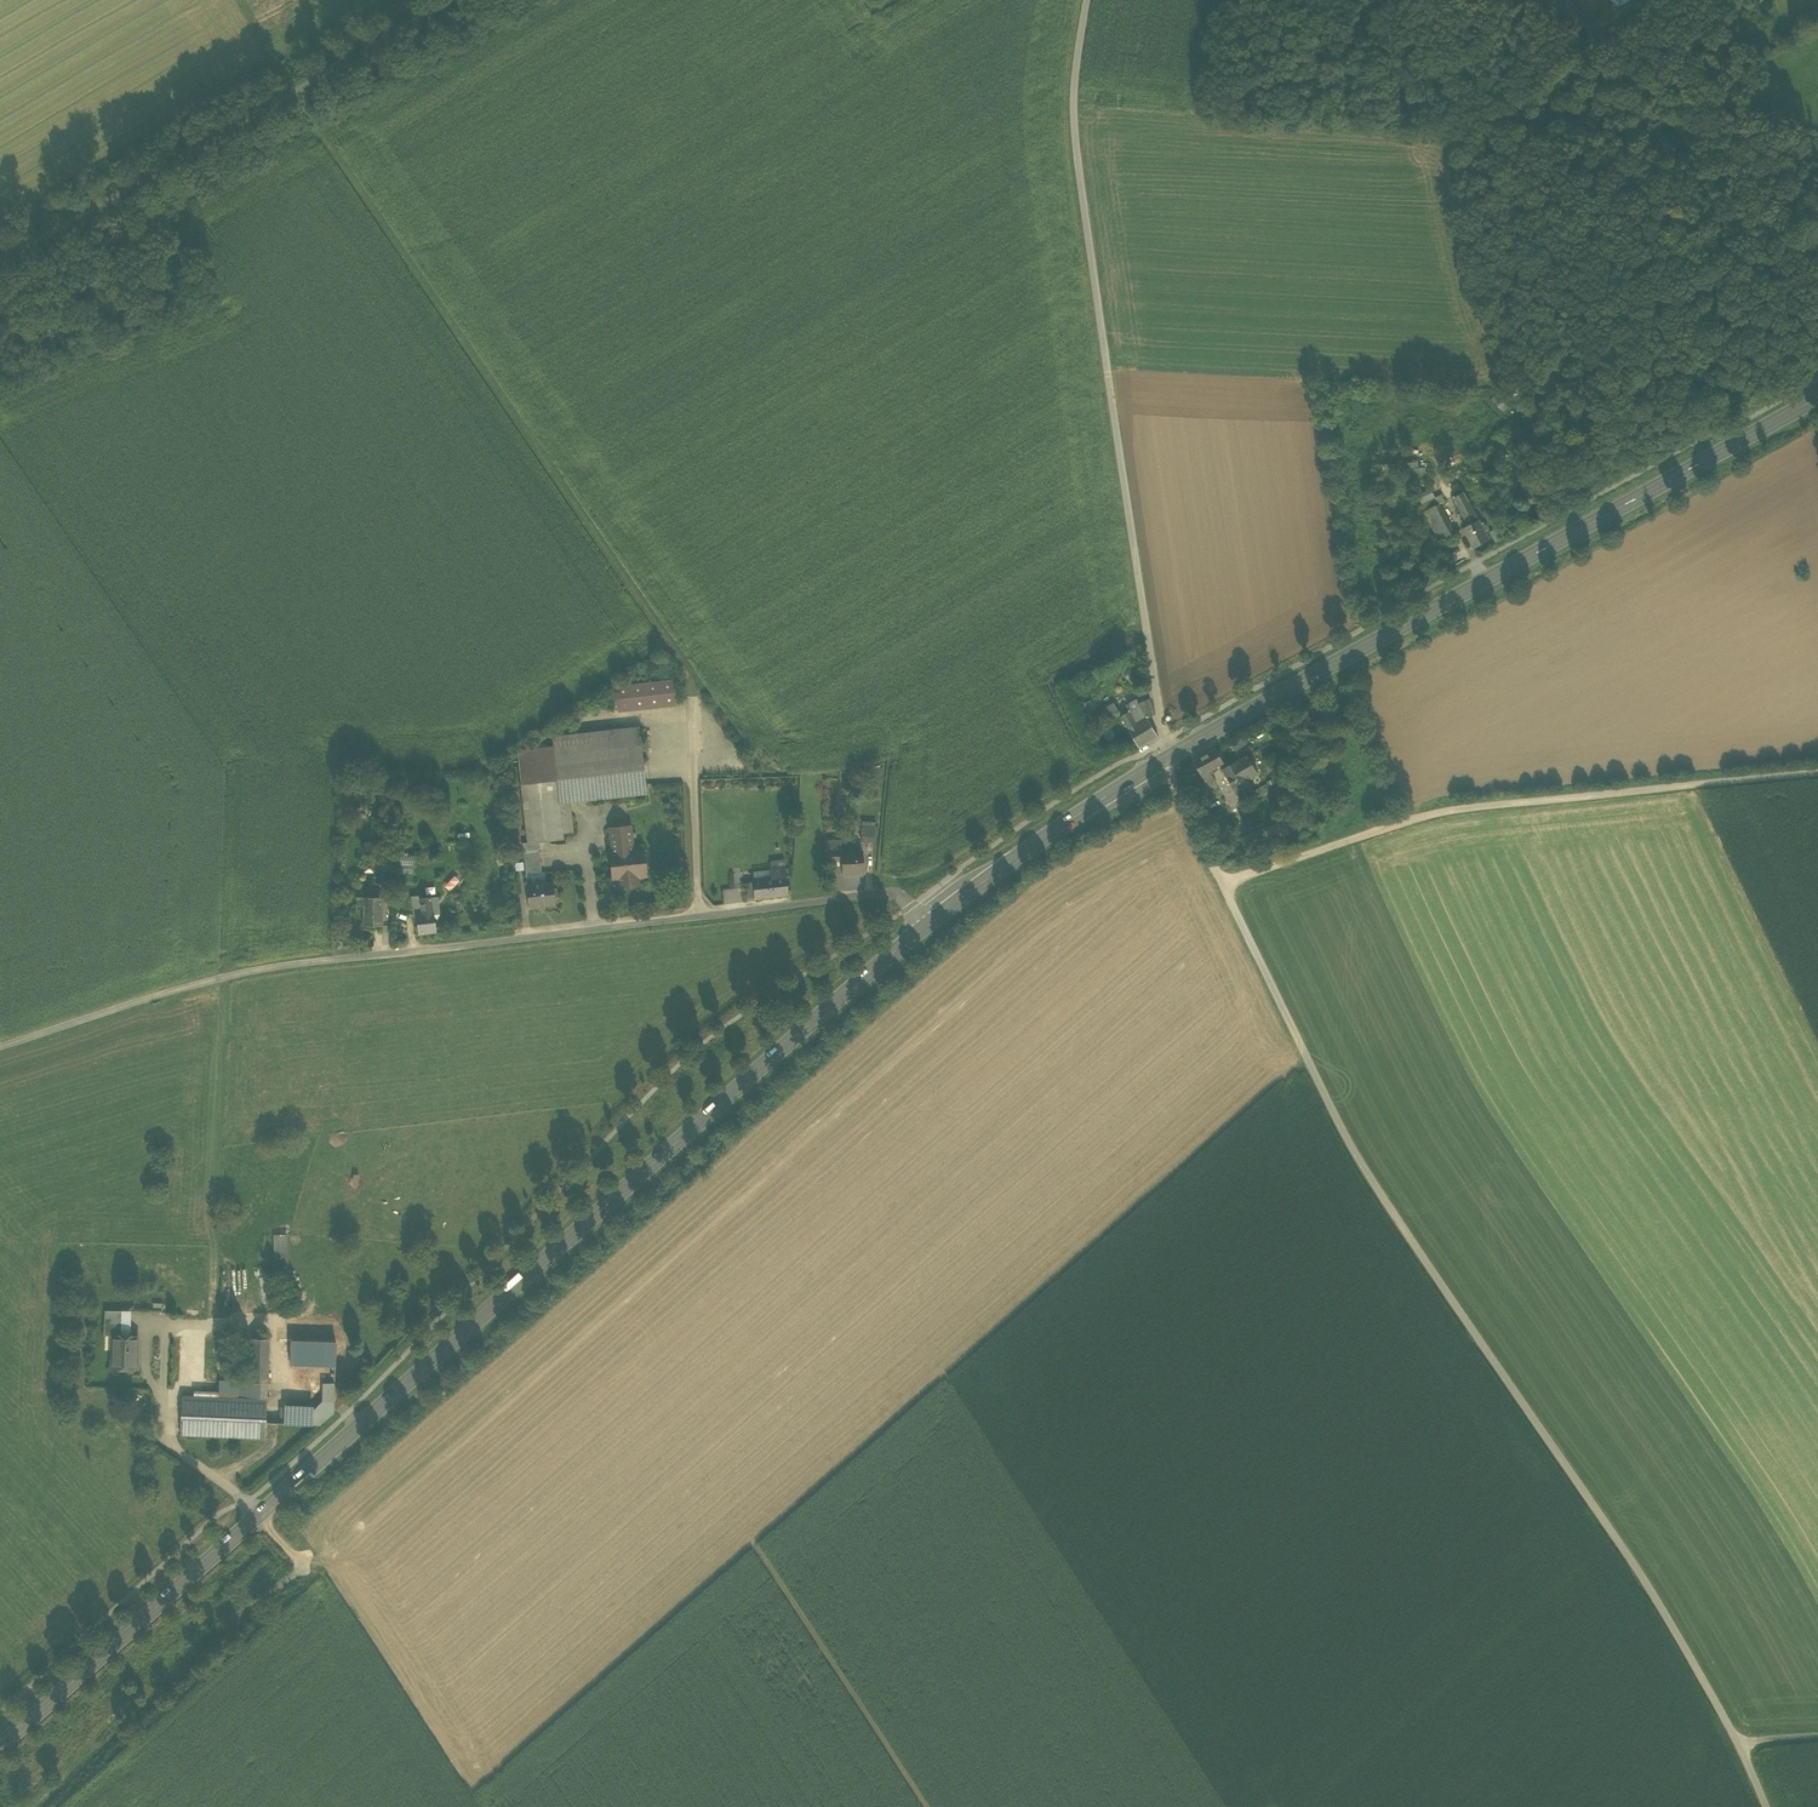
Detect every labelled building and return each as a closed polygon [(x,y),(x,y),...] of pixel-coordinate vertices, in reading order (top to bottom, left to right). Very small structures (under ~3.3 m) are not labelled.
[(1628,9),(1641,6),(1640,0),(1626,0),(1628,9)] [(1491,398),(1504,410),(1511,403),(1498,391),(1491,398)] [(1387,472),(1426,472),(1426,461),(1394,461),(1394,464),(1387,464),(1387,472)] [(1453,497),(1469,526),(1480,520),(1464,492),(1453,497)] [(1441,516),(1444,515),(1440,503),(1436,505),(1441,516)] [(1424,511),(1441,543),(1457,535),(1456,533),(1455,534),(1444,515),(1441,516),(1436,505),(1424,511)] [(1480,520),(1469,526),(1464,529),(1474,547),(1490,538),(1480,520)] [(1496,540),(1502,537),(1497,527),(1490,530),(1496,540)] [(1805,576),(1805,574),(1802,567),(1797,570),(1800,576),(1803,577),(1805,576)] [(1126,668),(1133,672),(1138,664),(1130,660),(1126,668)] [(615,687),(618,710),(675,704),(673,680),(615,687)] [(1129,728),(1140,748),(1159,736),(1148,718),(1154,715),(1150,698),(1140,702),(1138,699),(1128,705),(1131,710),(1122,716),(1129,728)] [(1102,710),(1107,719),(1119,712),(1114,703),(1102,710)] [(639,726),(591,732),(593,750),(641,745),(639,726)] [(553,747),(554,754),(593,750),(591,732),(552,736),(553,747)] [(641,745),(593,750),(554,754),(557,779),(559,803),(570,802),(646,794),(641,745)] [(517,751),(520,783),(557,779),(554,754),(553,747),(517,751)] [(1194,761),(1202,775),(1212,769),(1224,763),(1225,763),(1217,749),(1216,749),(1205,755),(1194,761)] [(1246,757),(1238,761),(1248,778),(1254,775),(1250,767),(1252,766),(1246,757)] [(1233,787),(1234,787),(1248,778),(1238,761),(1223,769),(1233,787)] [(1214,773),(1212,769),(1202,775),(1209,787),(1208,784),(1212,782),(1214,784),(1217,783),(1212,774),(1214,773)] [(1253,786),(1248,778),(1234,787),(1238,794),(1253,786)] [(559,803),(557,779),(520,783),(527,843),(538,842),(563,839),(563,833),(559,803)] [(1254,791),(1257,797),(1270,790),(1266,784),(1255,790),(1254,791)] [(1255,790),(1253,786),(1238,794),(1243,803),(1257,797),(1254,791),(1255,790)] [(559,803),(563,833),(573,832),(570,802),(559,803)] [(619,878),(620,887),(622,887),(621,882),(637,880),(636,876),(645,875),(645,873),(641,874),(639,851),(643,851),(643,849),(632,851),(629,826),(611,828),(614,853),(610,853),(613,878),(619,878)] [(861,842),(875,842),(875,827),(862,826),(861,842)] [(862,851),(841,853),(840,840),(826,841),(826,861),(841,860),(842,873),(864,872),(862,851)] [(522,843),(526,874),(542,872),(538,842),(527,843),(522,843)] [(399,875),(414,875),(414,857),(399,857),(399,875)] [(381,859),(381,870),(393,870),(393,859),(381,859)] [(770,861),(771,870),(784,868),(783,859),(770,861)] [(754,882),(755,897),(786,894),(785,877),(784,868),(771,870),(772,878),(754,880),(754,882)] [(380,883),(393,884),(393,870),(381,870),(380,883)] [(753,872),(754,880),(772,878),(771,870),(753,872)] [(746,882),(747,898),(755,897),(754,882),(746,882)] [(526,886),(528,908),(539,907),(539,905),(555,904),(553,883),(528,885),(526,886)] [(413,896),(413,904),(422,903),(421,899),(421,895),(413,896)] [(364,906),(364,897),(355,897),(355,906),(364,906)] [(363,925),(382,925),(383,897),(364,897),(364,906),(363,925)] [(416,913),(419,934),(436,932),(434,918),(433,914),(433,911),(432,899),(432,898),(421,899),(422,903),(422,906),(416,907),(416,912),(416,913)] [(438,898),(432,899),(433,911),(433,914),(440,914),(438,898)] [(414,912),(416,912),(416,907),(422,906),(422,903),(413,904),(414,912)] [(275,1235),(275,1265),(288,1264),(287,1235),(275,1235)] [(104,1335),(113,1336),(113,1335),(121,1335),(122,1311),(105,1310),(104,1335)] [(130,1311),(122,1311),(121,1335),(129,1335),(130,1311)] [(342,1342),(350,1342),(351,1328),(342,1328),(342,1342)] [(112,1369),(137,1369),(138,1336),(129,1335),(121,1335),(113,1335),(113,1336),(116,1336),(115,1350),(113,1350),(112,1369)] [(238,1382),(251,1382),(252,1338),(239,1338),(238,1382)] [(269,1339),(252,1338),(251,1382),(268,1383),(269,1339)] [(238,1398),(267,1399),(268,1383),(251,1382),(238,1382),(238,1398)] [(334,1401),(334,1383),(322,1383),(322,1401),(334,1401)] [(180,1435),(265,1439),(267,1399),(238,1398),(182,1395),(180,1435)] [(322,1401),(314,1409),(313,1409),(313,1424),(319,1424),(334,1412),(334,1401),(322,1401)] [(284,1423),(313,1424),(313,1409),(314,1409),(314,1407),(285,1406),(284,1423)]
